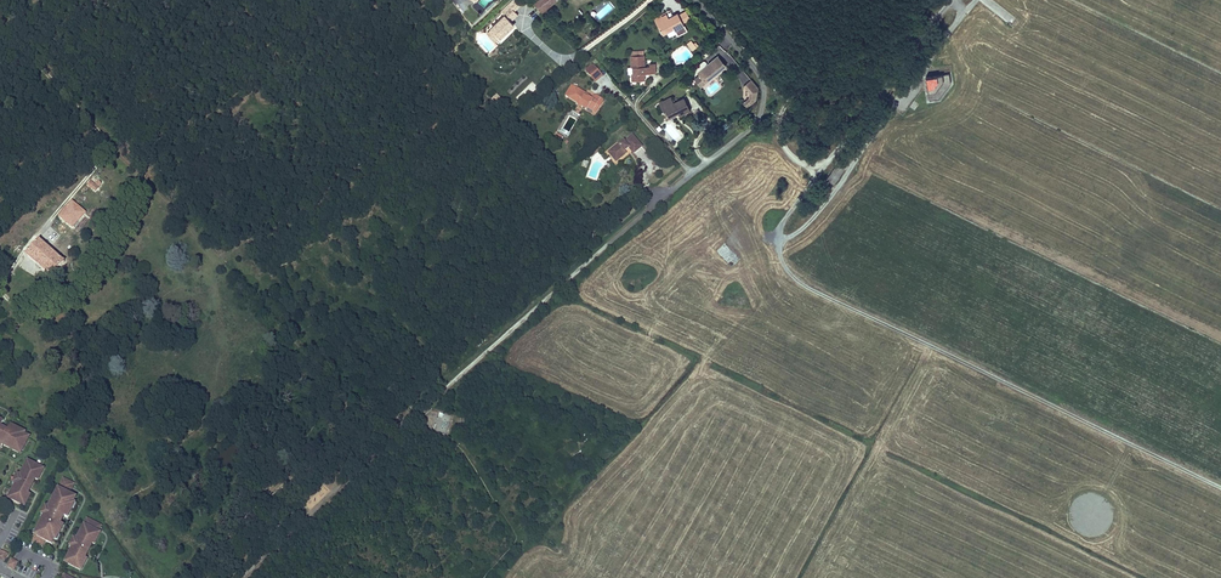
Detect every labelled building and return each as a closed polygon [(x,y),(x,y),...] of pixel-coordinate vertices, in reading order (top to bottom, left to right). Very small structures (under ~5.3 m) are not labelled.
[(514,25),(511,21),(518,14),(514,11),(520,5),(516,0),(502,13),(505,16),(491,29),(487,33),(495,42),(499,38),(500,38),(506,32),(505,31),(507,29),(508,30),(514,25)] [(516,0),(515,0),(513,0),(501,11),(502,13),(516,0)] [(556,0),(539,0),(534,5),(542,13),(556,0)] [(608,2),(595,16),(600,21),(613,7),(608,2)] [(690,19),(685,11),(679,14),(681,19),(683,23),(690,19)] [(679,14),(678,13),(669,18),(667,14),(662,16),(655,20),(662,33),(673,27),(674,29),(675,30),(684,25),(681,19),(679,14)] [(674,29),(673,27),(662,33),(663,35),(674,29)] [(655,73),(655,63),(650,63),(650,66),(645,66),(644,55),(631,56),(631,67),(633,67),(633,73),(632,74),(632,81),(644,80),(644,73),(655,73)] [(716,73),(726,65),(718,55),(707,64),(705,61),(703,61),(694,68),(699,75),(705,82),(714,75),(713,73),(715,72),(716,73)] [(591,76),(598,70),(594,66),(587,72),(591,76)] [(596,82),(603,76),(598,70),(591,76),(596,82)] [(939,99),(950,83),(949,74),(926,77),(929,100),(939,99)] [(705,82),(699,75),(695,78),(701,86),(705,82)] [(756,100),(758,88),(751,79),(744,86),(750,93),(749,98),(746,100),(750,104),(756,100)] [(587,97),(584,95),(585,93),(572,85),(565,95),(578,104),(579,104),(579,102),(583,105),(581,107),(587,110),(588,108),(592,111),(598,103),(600,105),(603,100),(596,96),(593,97),(591,98),(588,97),(588,96),(587,97)] [(503,101),(496,95),(492,99),(498,105),(503,101)] [(672,98),(671,97),(659,103),(663,111),(665,110),(662,103),(672,98)] [(690,110),(684,97),(674,102),(672,98),(662,103),(665,110),(663,111),(666,118),(678,112),(679,113),(680,115),(690,110)] [(595,113),(601,105),(600,105),(598,103),(592,111),(595,113)] [(845,130),(845,127),(840,123),(835,129),(840,133),(843,133),(845,130)] [(560,143),(563,137),(557,134),(554,139),(560,143)] [(625,151),(629,148),(634,154),(642,147),(633,135),(625,142),(624,141),(619,145),(619,144),(608,153),(615,160),(619,156),(621,158),(626,153),(625,151)] [(592,158),(599,152),(597,149),(596,148),(589,154),(592,158)] [(834,184),(845,168),(838,163),(827,179),(834,184)] [(98,188),(102,183),(99,181),(95,185),(90,181),(87,184),(95,192),(98,188)] [(95,216),(78,201),(75,204),(92,219),(95,216)] [(88,225),(93,219),(92,219),(75,204),(72,202),(54,222),(74,240),(79,234),(80,235),(88,225)] [(65,263),(39,240),(26,254),(52,277),(65,263)] [(9,427),(2,423),(0,427),(0,430),(6,433),(9,427)] [(1,444),(12,450),(13,449),(14,447),(19,450),(22,451),(30,436),(25,434),(21,432),(21,429),(10,424),(9,427),(6,433),(0,430),(0,443),(1,444)] [(24,490),(30,477),(35,479),(38,481),(44,468),(31,461),(29,464),(26,470),(23,468),(20,475),(18,479),(16,483),(12,490),(13,490),(15,491),(13,497),(11,499),(25,506),(31,494),(28,493),(24,490)] [(28,493),(35,479),(30,477),(24,490),(28,493)] [(56,542),(63,527),(60,526),(64,518),(67,519),(75,505),(73,504),(75,499),(68,495),(73,484),(62,479),(47,509),(44,516),(31,541),(41,546),(43,541),(52,545),(54,541),(56,542)] [(94,547),(101,534),(98,533),(101,526),(86,518),(75,540),(71,549),(63,563),(81,572),(87,560),(85,558),(91,545),(94,547)] [(13,571),(17,564),(10,561),(6,567),(13,571)]
